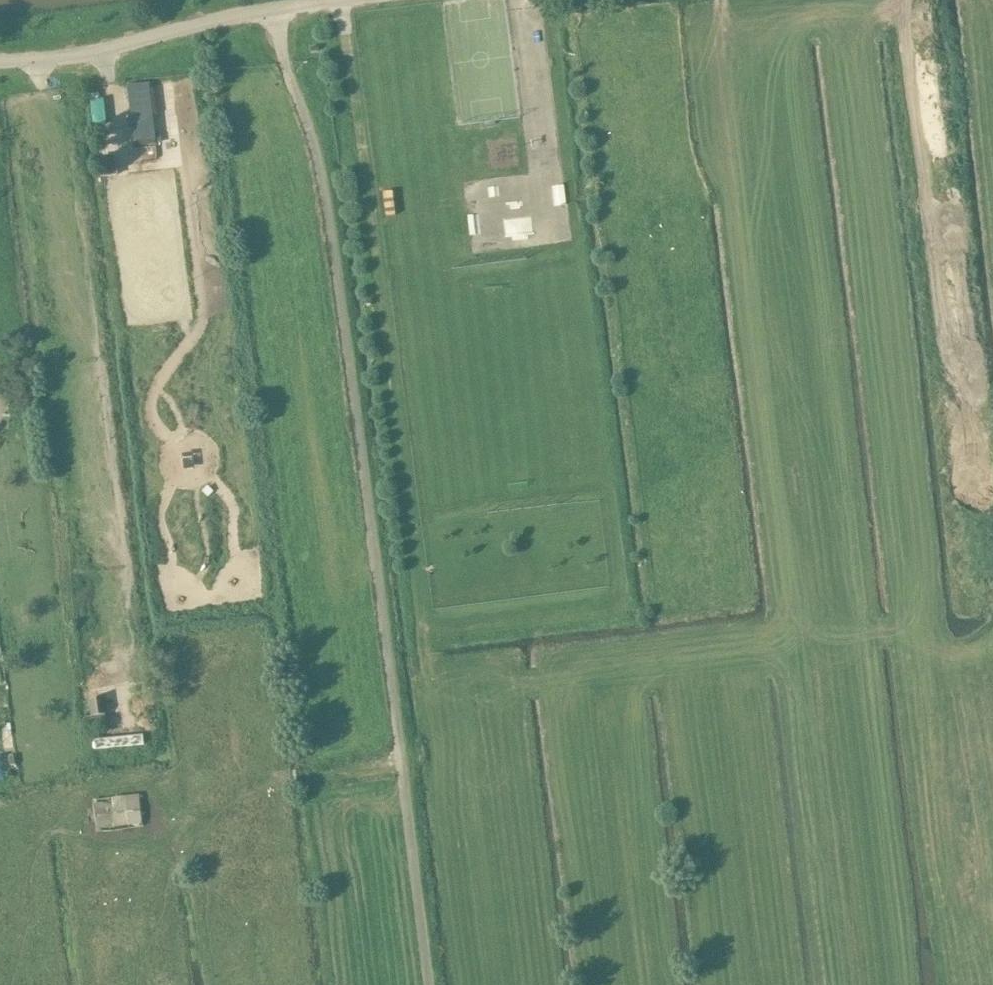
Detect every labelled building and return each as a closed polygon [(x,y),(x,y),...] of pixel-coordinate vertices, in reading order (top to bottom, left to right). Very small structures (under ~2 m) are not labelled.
[(149,83),(127,86),(133,141),(155,138),(149,83)] [(104,698),(89,700),(91,716),(93,716),(105,714),(107,714),(107,713),(104,698)]
